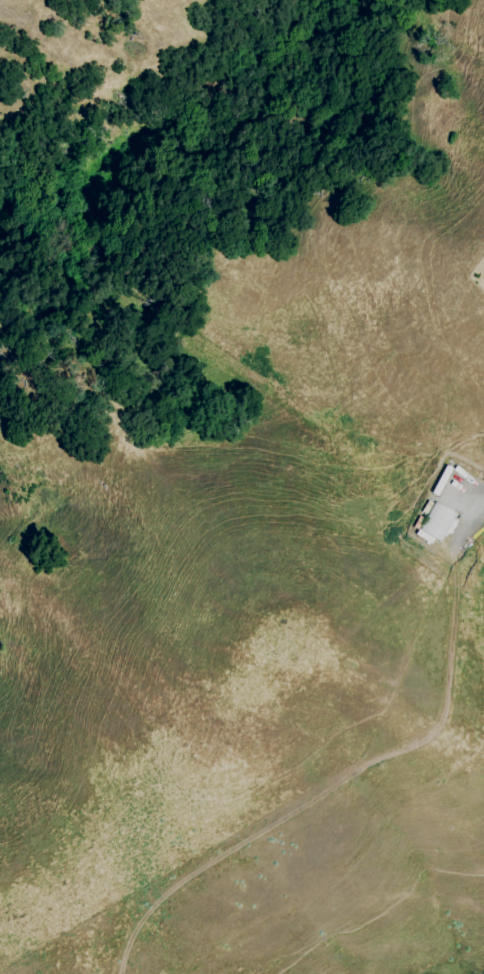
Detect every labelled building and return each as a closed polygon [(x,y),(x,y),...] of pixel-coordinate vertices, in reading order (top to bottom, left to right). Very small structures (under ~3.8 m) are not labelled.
[(419,529),(434,502),(456,513),(441,541),(419,529)]
